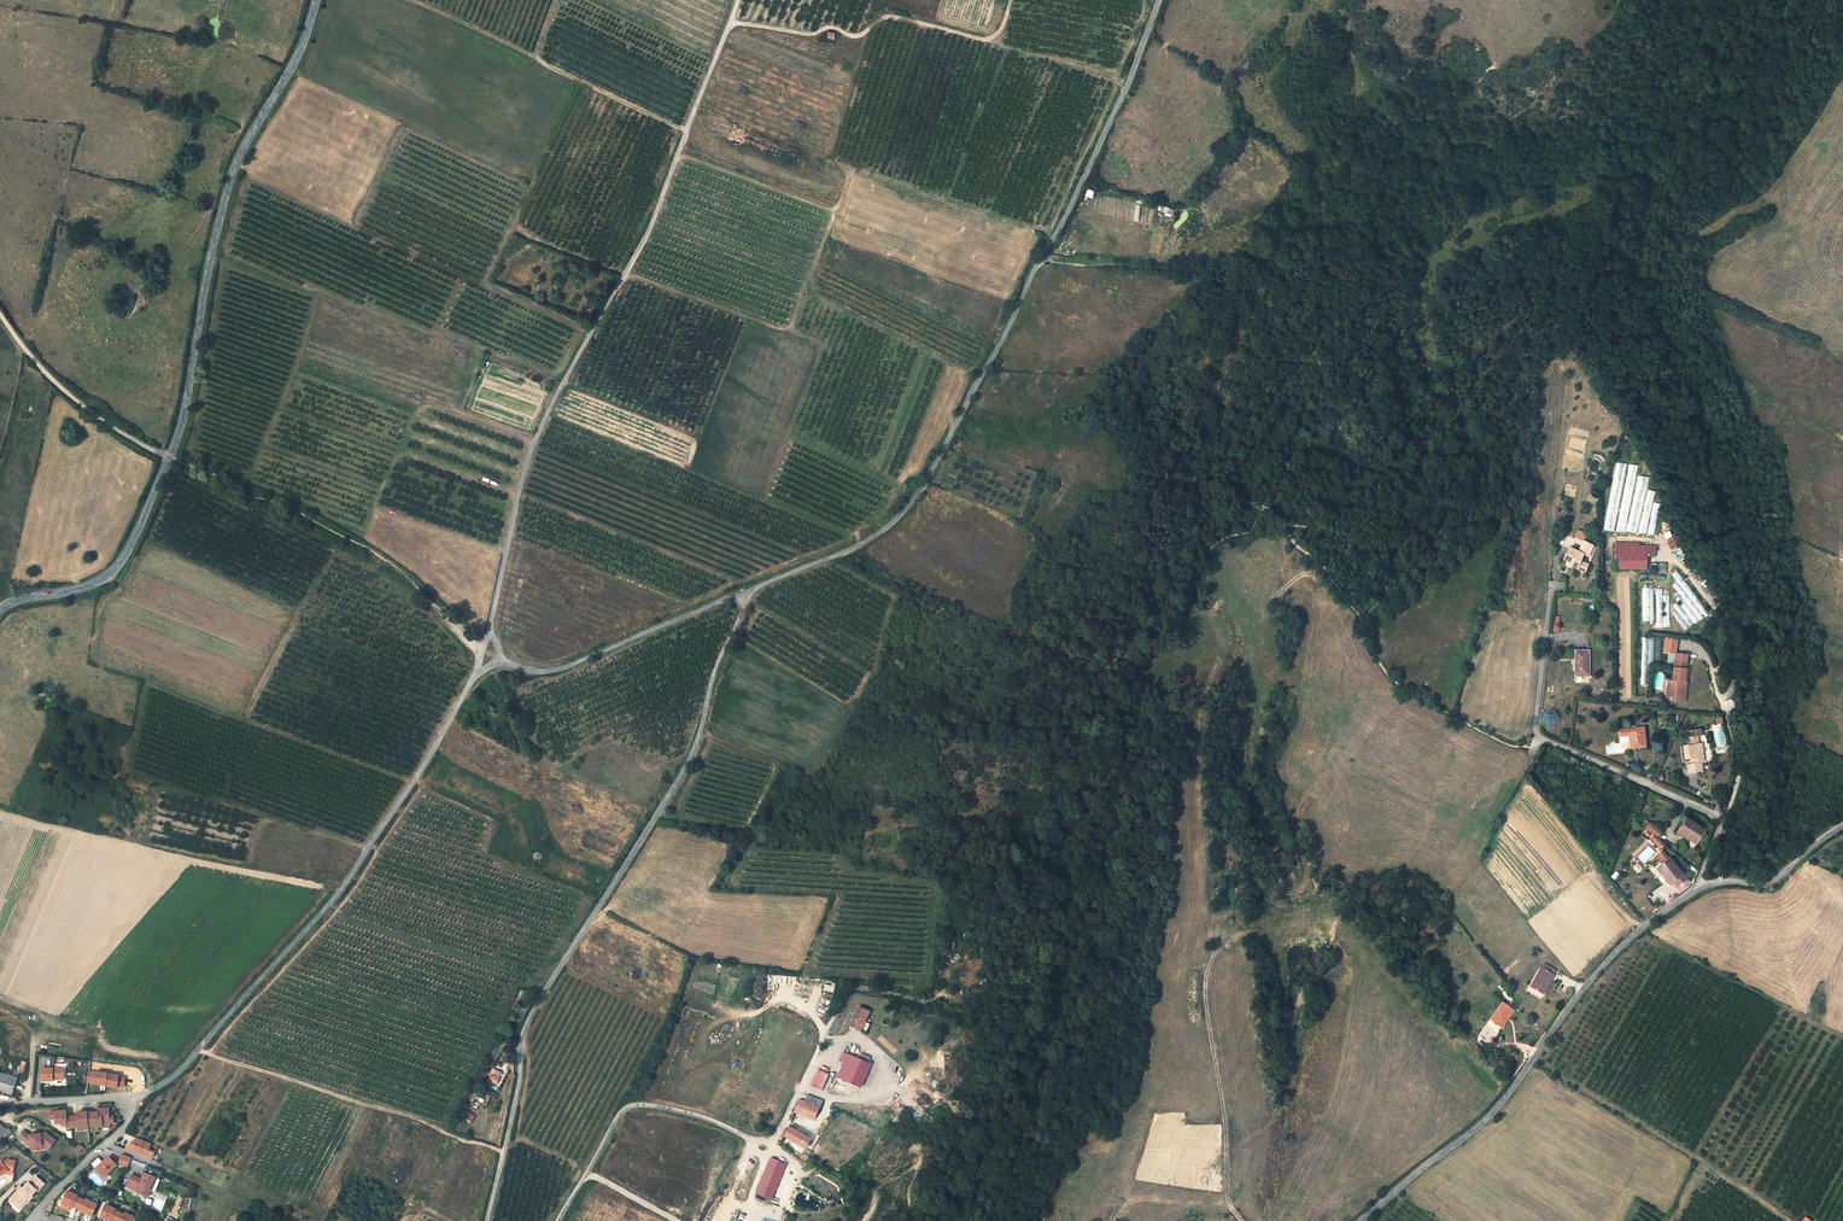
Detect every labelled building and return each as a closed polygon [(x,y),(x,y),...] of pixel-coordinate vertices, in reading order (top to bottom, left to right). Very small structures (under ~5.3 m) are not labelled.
[(1302,172),(1298,176),(1302,180),(1306,176),(1302,172)] [(1169,225),(1174,209),(1165,206),(1160,223),(1169,225)] [(1604,529),(1626,533),(1638,465),(1628,463),(1628,464),(1616,462),(1604,529)] [(1628,531),(1655,535),(1660,503),(1654,502),(1656,491),(1647,489),(1649,477),(1638,475),(1628,531)] [(1571,547),(1565,559),(1574,562),(1572,565),(1577,567),(1581,559),(1584,552),(1590,555),(1595,545),(1584,540),(1579,551),(1571,547)] [(1679,543),(1671,548),(1679,560),(1686,554),(1679,543)] [(1647,552),(1617,552),(1617,568),(1647,568),(1647,552)] [(1581,559),(1577,567),(1585,571),(1589,563),(1581,559)] [(1685,632),(1709,614),(1678,570),(1672,574),(1677,582),(1672,585),(1680,596),(1671,603),(1676,610),(1671,613),(1685,632)] [(1642,623),(1654,623),(1653,588),(1642,588),(1642,623)] [(1663,589),(1656,590),(1656,628),(1670,628),(1669,595),(1663,595),(1663,589)] [(1660,657),(1661,640),(1643,640),(1642,682),(1646,682),(1647,664),(1657,665),(1658,657),(1660,657)] [(1664,654),(1678,654),(1678,640),(1664,640),(1664,654)] [(1575,651),(1575,670),(1581,670),(1581,676),(1589,676),(1589,651),(1575,651)] [(1667,695),(1675,696),(1679,693),(1679,690),(1685,690),(1686,683),(1682,682),(1682,679),(1684,679),(1686,664),(1674,662),(1672,681),(1668,681),(1667,695)] [(1693,762),(1689,763),(1685,763),(1687,773),(1702,770),(1701,761),(1704,761),(1703,755),(1700,756),(1698,742),(1697,735),(1703,734),(1702,726),(1687,729),(1688,736),(1685,736),(1686,744),(1682,745),(1684,758),(1689,757),(1692,757),(1693,762)] [(1645,746),(1643,727),(1619,730),(1620,738),(1628,737),(1629,748),(1645,746)] [(1643,827),(1654,837),(1657,832),(1652,828),(1654,825),(1648,820),(1643,827)] [(1690,827),(1680,839),(1689,847),(1686,850),(1692,856),(1699,849),(1697,848),(1705,840),(1690,827)] [(1640,862),(1634,857),(1629,863),(1635,868),(1640,862)] [(1683,875),(1671,860),(1659,869),(1668,879),(1663,883),(1669,890),(1676,884),(1675,882),(1683,875)] [(1545,965),(1543,969),(1538,979),(1535,978),(1530,986),(1542,994),(1555,971),(1545,965)] [(1502,1003),(1495,1011),(1498,1013),(1492,1021),(1489,1019),(1484,1026),(1494,1035),(1513,1011),(1502,1003)] [(869,1012),(858,1007),(850,1026),(860,1030),(869,1012)] [(1492,1021),(1498,1013),(1495,1011),(1489,1019),(1492,1021)] [(291,1030),(285,1035),(289,1042),(296,1037),(291,1030)] [(860,1088),(870,1064),(868,1063),(858,1059),(843,1053),(839,1061),(843,1063),(837,1078),(860,1088)] [(858,1059),(868,1063),(870,1058),(861,1053),(858,1059)] [(64,1067),(42,1068),(42,1080),(53,1080),(53,1078),(64,1078),(64,1067)] [(811,1086),(821,1091),(828,1074),(818,1069),(811,1086)] [(496,1070),(493,1076),(491,1075),(488,1080),(495,1083),(500,1072),(496,1070)] [(118,1075),(106,1074),(107,1073),(89,1071),(88,1083),(104,1085),(104,1086),(116,1088),(117,1086),(123,1087),(124,1077),(118,1076),(118,1075)] [(11,1095),(17,1078),(0,1072),(0,1092),(11,1095)] [(792,1110),(813,1118),(820,1100),(805,1095),(802,1101),(797,1099),(793,1107),(792,1110)] [(87,1112),(88,1127),(88,1126),(102,1125),(102,1122),(113,1122),(113,1115),(109,1115),(108,1107),(100,1108),(101,1111),(97,1111),(87,1112)] [(66,1111),(50,1112),(50,1119),(55,1119),(55,1124),(62,1123),(62,1126),(66,1126),(67,1128),(71,1128),(71,1117),(66,1117),(66,1111)] [(77,1116),(71,1117),(71,1128),(77,1128),(88,1127),(87,1112),(77,1112),(77,1116)] [(4,1138),(10,1130),(7,1127),(6,1128),(0,1124),(0,1135),(4,1138)] [(788,1127),(782,1136),(796,1143),(801,1135),(815,1143),(821,1134),(816,1132),(819,1128),(814,1125),(812,1127),(807,1124),(801,1133),(788,1127)] [(21,1140),(31,1147),(42,1145),(49,1150),(56,1140),(46,1132),(40,1133),(40,1134),(36,1134),(32,1135),(29,1136),(24,1132),(19,1138),(21,1140)] [(133,1136),(131,1139),(147,1147),(149,1142),(133,1136)] [(131,1139),(123,1148),(149,1159),(152,1151),(146,1149),(147,1147),(131,1139)] [(78,1153),(84,1147),(80,1145),(75,1150),(78,1153)] [(815,1149),(811,1155),(817,1159),(821,1153),(815,1149)] [(130,1158),(122,1155),(119,1164),(127,1167),(130,1158)] [(108,1156),(95,1169),(103,1177),(117,1165),(108,1156)] [(786,1165),(771,1158),(756,1193),(772,1199),(786,1165)] [(4,1173),(8,1171),(12,1172),(14,1161),(8,1160),(2,1163),(1,1161),(0,1162),(0,1176),(4,1173)] [(131,1173),(126,1184),(136,1188),(135,1190),(146,1194),(153,1174),(156,1175),(158,1169),(145,1164),(141,1173),(143,1174),(142,1177),(131,1173)] [(44,1184),(36,1177),(30,1184),(28,1182),(22,1189),(20,1191),(18,1190),(12,1196),(13,1197),(10,1201),(14,1204),(19,1199),(21,1201),(21,1200),(24,1203),(28,1198),(28,1199),(37,1190),(38,1191),(44,1184)] [(77,1194),(67,1189),(62,1201),(72,1206),(72,1205),(77,1207),(81,1197),(77,1195),(77,1194)] [(86,1199),(81,1197),(77,1207),(82,1209),(81,1210),(91,1214),(97,1203),(86,1198),(86,1199)] [(19,1199),(14,1204),(14,1205),(16,1207),(17,1207),(19,1208),(24,1203),(21,1200),(21,1201),(19,1199)] [(115,1208),(105,1203),(100,1215),(110,1220),(111,1219),(115,1220),(120,1211),(115,1209),(115,1208)] [(120,1211),(115,1220),(116,1220),(133,1220),(135,1216),(125,1212),(124,1213),(120,1211)]
